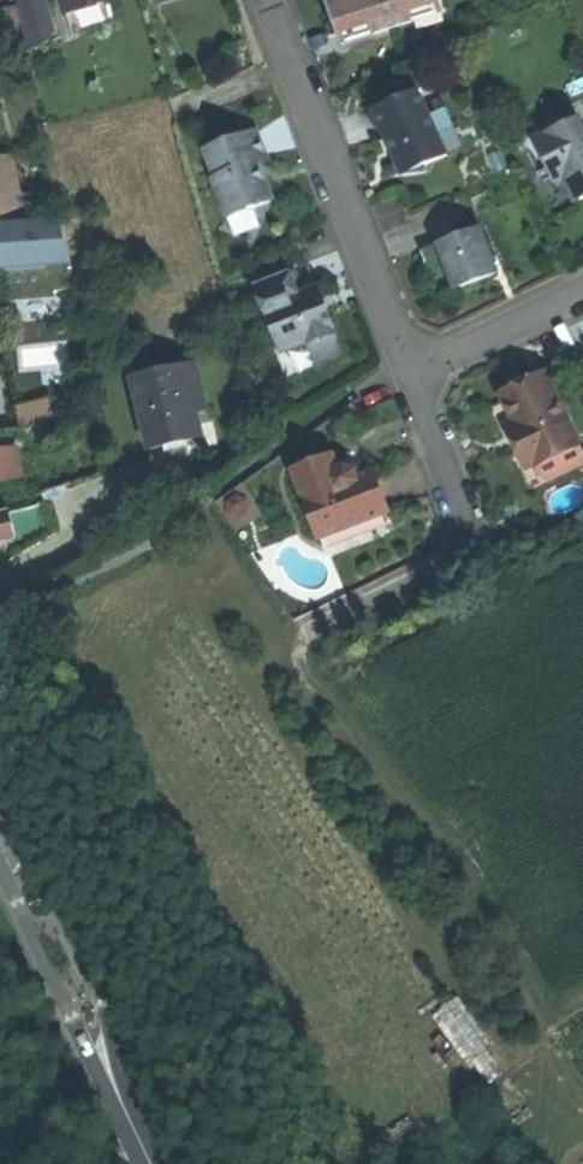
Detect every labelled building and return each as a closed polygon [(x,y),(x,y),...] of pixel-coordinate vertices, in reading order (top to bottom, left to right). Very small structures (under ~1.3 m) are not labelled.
[(21,27),(16,0),(0,0),(0,31),(21,27)] [(20,2),(25,28),(52,20),(46,0),(27,0),(20,2)] [(67,15),(116,0),(62,0),(67,15)] [(328,6),(337,33),(368,23),(371,35),(412,22),(409,11),(440,1),(440,0),(326,0),(328,6)] [(444,12),(440,1),(409,11),(412,22),(444,12)] [(368,23),(337,33),(340,45),(371,35),(368,23)] [(444,156),(416,92),(371,112),(383,137),(391,157),(393,177),(424,174),(423,165),(444,156)] [(576,122),(533,142),(553,185),(563,180),(574,204),(582,200),(582,138),(576,122)] [(271,201),(258,164),(266,161),(260,146),(255,132),(224,143),(225,146),(205,153),(214,179),(212,180),(225,213),(246,205),(248,210),(271,201)] [(20,202),(13,156),(0,156),(0,167),(6,203),(20,202)] [(10,224),(6,203),(0,167),(0,224),(10,224)] [(10,224),(23,223),(20,202),(6,203),(10,224)] [(246,205),(225,213),(226,218),(248,210),(246,205)] [(10,224),(0,224),(0,265),(1,272),(50,268),(55,293),(78,288),(63,220),(23,223),(10,224)] [(472,283),(495,275),(479,231),(436,246),(451,291),(472,283)] [(451,291),(436,246),(420,252),(436,296),(451,291)] [(264,310),(298,297),(289,274),(255,288),(264,310)] [(298,297),(264,310),(274,335),(279,333),(286,352),(306,345),(307,347),(310,346),(333,337),(336,335),(328,315),(317,289),(298,297)] [(333,337),(310,346),(318,366),(341,357),(333,337)] [(135,382),(152,450),(203,438),(198,414),(208,411),(197,367),(135,382)] [(576,447),(545,381),(521,393),(501,402),(512,425),(520,442),(512,446),(524,472),(576,447)] [(504,429),(512,446),(520,442),(512,425),(504,429)] [(21,479),(7,449),(0,450),(0,485),(21,479)] [(379,496),(371,473),(357,479),(355,475),(343,468),(335,471),(331,459),(293,473),(317,539),(386,514),(379,496)] [(0,516),(0,530),(3,540),(0,540),(0,543),(15,539),(9,514),(0,516)]
